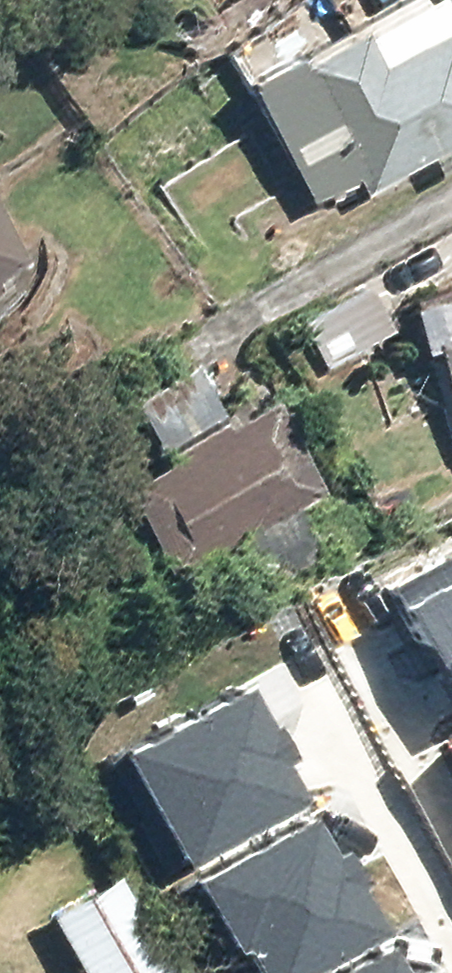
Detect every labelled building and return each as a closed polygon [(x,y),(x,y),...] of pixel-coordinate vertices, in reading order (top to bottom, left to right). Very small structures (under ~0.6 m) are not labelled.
[(362,192),(451,139),(451,51),(422,0),(406,0),(289,68),(362,192)] [(12,263),(0,244),(0,270),(12,263)] [(301,324),(325,367),(389,332),(365,290),(301,324)] [(432,356),(451,401),(451,347),(432,356)] [(169,577),(318,495),(264,399),(115,481),(169,577)] [(392,579),(451,693),(451,547),(392,579)] [(246,679),(128,739),(181,845),(300,786),(246,679)] [(314,804),(189,865),(225,935),(234,931),(253,968),(368,911),(314,804)] [(44,916),(77,972),(170,972),(112,876),(44,916)] [(334,972),(409,972),(394,943),(334,972)]
